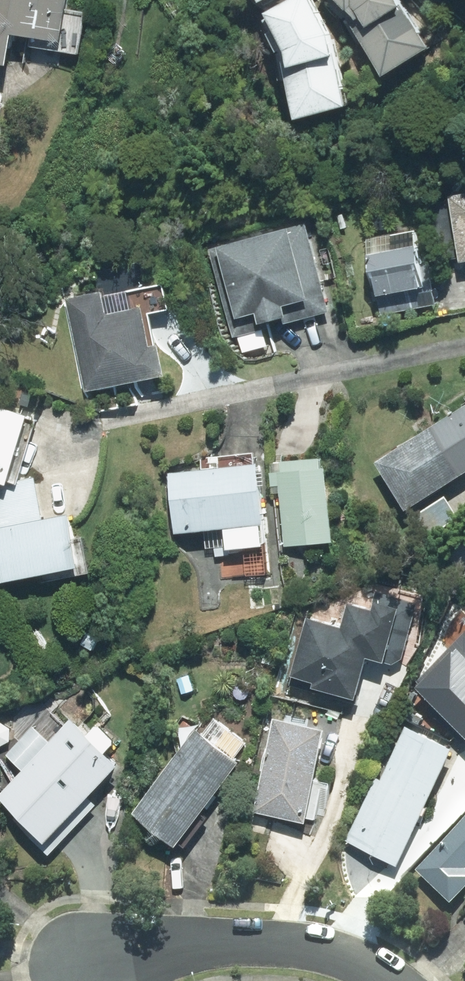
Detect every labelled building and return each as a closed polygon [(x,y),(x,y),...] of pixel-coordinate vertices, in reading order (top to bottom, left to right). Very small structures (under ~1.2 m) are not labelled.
[(25,60),(26,37),(82,39),(84,0),(0,0),(0,59),(25,60)] [(297,74),(312,116),(358,100),(343,57),(308,0),(301,0),(265,21),(297,74)] [(365,15),(400,68),(441,40),(415,0),(351,0),(365,15)] [(453,185),(464,257),(464,183),(453,185)] [(308,296),(313,318),(341,311),(317,217),(230,240),(248,309),(267,305),(270,317),(300,310),(297,299),(308,296)] [(429,222),(372,236),(391,316),(448,302),(429,222)] [(112,285),(70,294),(90,385),(180,366),(174,338),(168,339),(158,294),(116,303),(112,285)] [(0,393),(0,472),(25,478),(42,403),(0,393)] [(387,458),(420,505),(464,474),(464,405),(387,458)] [(221,454),(222,461),(178,466),(186,528),(235,522),(238,542),(276,538),(273,518),(279,517),(271,455),(262,456),(261,449),(221,454)] [(335,451),(278,460),(290,542),(347,533),(335,451)] [(0,522),(0,524),(12,575),(93,555),(80,503),(0,522)] [(310,613),(298,680),(371,692),(377,656),(410,661),(422,590),(369,581),(363,621),(310,613)] [(454,692),(464,723),(464,689),(454,692)] [(338,720),(275,710),(260,809),(322,819),(338,720)] [(47,717),(9,751),(28,768),(5,790),(24,807),(14,817),(55,852),(103,802),(97,796),(131,758),(118,744),(127,736),(109,715),(95,727),(83,713),(61,733),(47,717)] [(352,837),(405,862),(464,741),(464,740),(412,714),(352,837)] [(247,751),(254,740),(222,718),(216,727),(205,720),(144,808),(195,844),(217,813),(212,809),(250,753),(247,751)] [(464,904),(464,823),(419,869),(457,906),(462,901),(464,904)]
